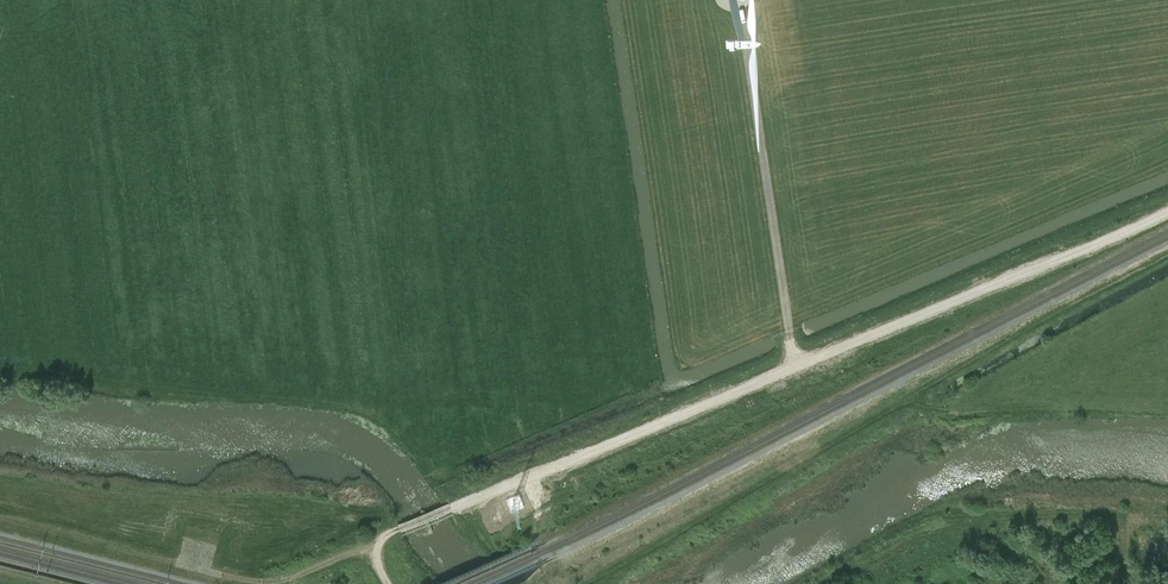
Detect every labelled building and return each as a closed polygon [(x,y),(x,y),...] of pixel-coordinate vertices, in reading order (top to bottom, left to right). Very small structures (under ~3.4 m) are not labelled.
[(738,9),(740,8),(742,7),(744,6),(745,4),(746,2),(747,0),(715,0),(716,2),(718,4),(719,6),(721,7),(723,8),(725,9),(727,10),(729,11),(731,11),(734,11),(736,10),(738,9)]
